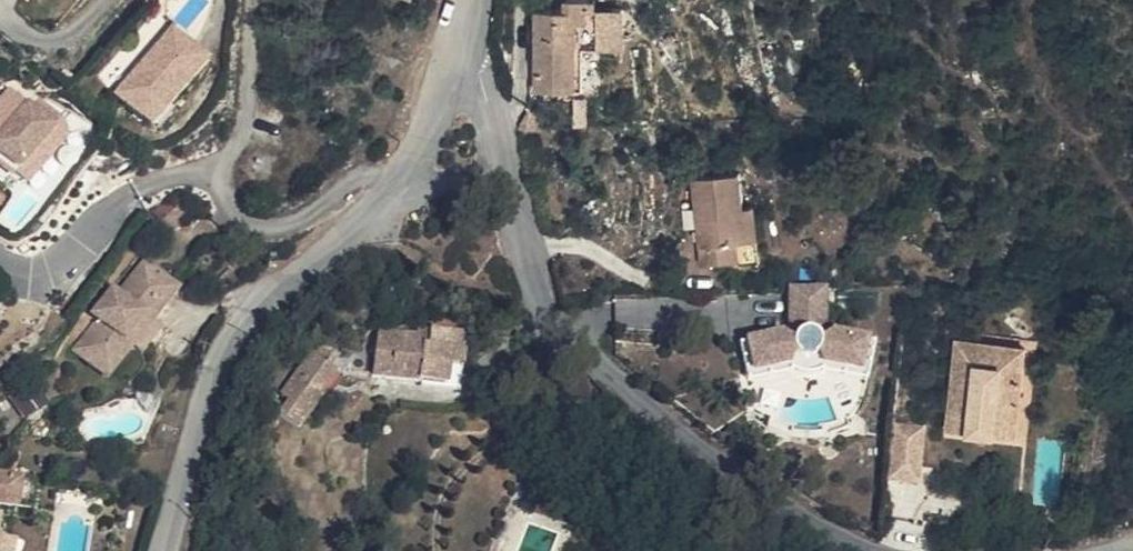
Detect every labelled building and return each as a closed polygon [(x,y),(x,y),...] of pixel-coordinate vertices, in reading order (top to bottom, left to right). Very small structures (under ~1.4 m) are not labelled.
[(596,0),(568,0),(567,7),(541,6),(540,87),(577,87),(577,49),(623,49),(623,11),(596,10),(596,0)] [(158,126),(214,58),(176,27),(120,95),(158,126)] [(32,99),(14,83),(0,99),(0,145),(23,167),(60,124),(32,99)] [(72,135),(60,124),(23,167),(20,171),(32,182),(72,135)] [(20,171),(23,167),(0,145),(0,153),(20,171)] [(756,244),(748,174),(695,180),(705,264),(746,259),(744,245),(756,244)] [(0,190),(0,208),(9,197),(0,190)] [(181,287),(147,259),(115,300),(109,295),(95,313),(101,317),(90,330),(124,359),(136,344),(156,319),(181,287)] [(830,323),(829,284),(795,284),(795,319),(788,332),(745,341),(751,371),(796,363),(802,353),(806,356),(813,359),(820,356),(823,353),(829,364),(873,376),(880,346),(836,335),(827,339),(821,330),(830,323)] [(166,326),(156,319),(136,344),(145,351),(166,326)] [(465,355),(469,333),(441,328),(439,337),(384,328),(376,376),(450,389),(456,354),(465,355)] [(124,359),(90,330),(75,363),(111,392),(124,359)] [(1029,345),(963,337),(952,428),(1017,436),(1029,345)] [(316,351),(287,392),(291,395),(281,408),(306,426),(344,371),(316,351)] [(871,383),(873,376),(829,364),(823,353),(820,356),(813,359),(806,356),(802,353),(796,363),(751,371),(752,380),(798,371),(804,373),(811,374),(820,374),(828,371),(871,383)] [(38,375),(13,390),(28,415),(53,399),(38,375)] [(931,426),(898,422),(891,477),(924,481),(931,426)] [(0,476),(0,550),(2,550),(4,538),(8,508),(30,510),(35,482),(0,476)] [(4,538),(2,550),(18,550),(19,539),(4,538)]
